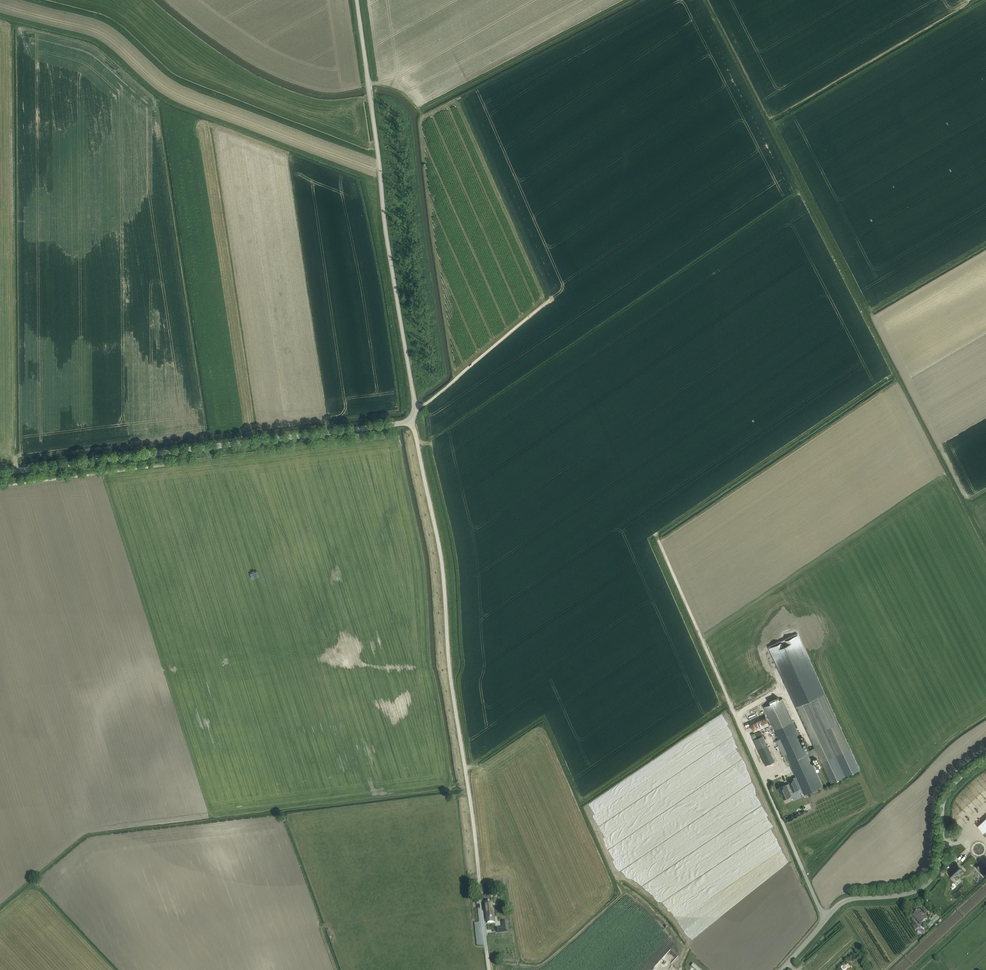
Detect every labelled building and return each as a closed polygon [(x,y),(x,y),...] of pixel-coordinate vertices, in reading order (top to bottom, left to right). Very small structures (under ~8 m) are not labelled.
[(782,698),(764,707),(774,730),(804,794),(823,786),(810,758),(818,755),(821,762),(830,782),(860,769),(858,766),(850,748),(824,692),(798,634),(769,648),(795,705),(814,747),(807,751),(793,721),(782,698)] [(765,714),(749,721),(754,732),(770,725),(765,714)] [(775,761),(767,744),(763,735),(753,739),(765,765),(775,761)] [(798,789),(793,778),(788,781),(789,783),(786,784),(777,788),(780,793),(781,792),(783,799),(791,795),(790,792),(793,791),(798,789)] [(978,825),(985,834),(985,817),(978,825)] [(956,874),(957,875),(959,873),(959,872),(959,871),(962,868),(957,863),(947,871),(953,877),(956,874)] [(979,864),(976,867),(984,876),(985,875),(985,871),(979,864)] [(492,901),(489,902),(484,902),(486,918),(487,918),(487,923),(495,922),(494,917),(493,917),(492,901)] [(927,919),(923,913),(919,909),(913,915),(916,918),(917,918),(921,923),(927,919)] [(919,935),(923,933),(915,922),(911,924),(919,935)]
